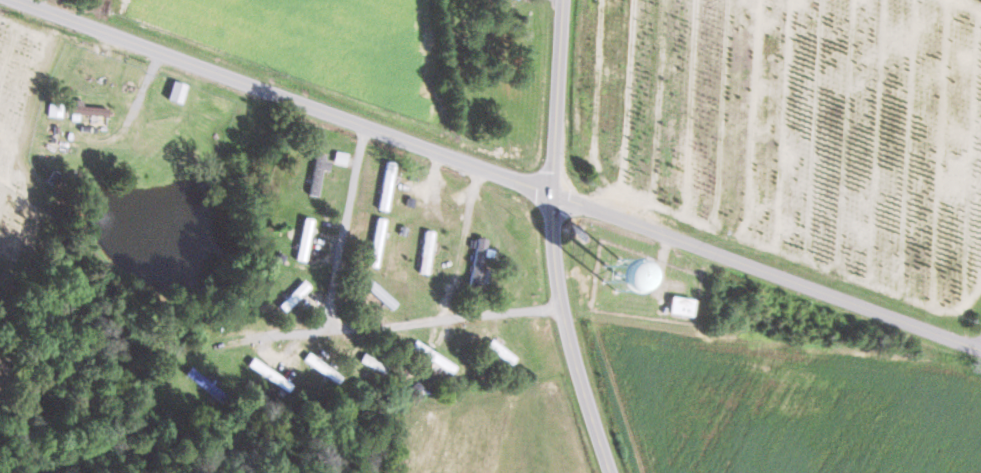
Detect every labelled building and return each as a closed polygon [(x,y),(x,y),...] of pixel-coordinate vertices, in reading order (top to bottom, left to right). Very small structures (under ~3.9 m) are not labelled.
[(183,102),(187,83),(173,80),(168,99),(183,102)] [(66,113),(107,115),(108,106),(66,105),(66,113)] [(317,196),(323,169),(329,170),(331,158),(317,155),(308,194),(317,196)] [(380,209),(388,210),(394,163),(385,162),(380,209)] [(295,259),(304,261),(314,219),(304,217),(295,259)] [(603,259),(604,290),(636,290),(636,259),(603,259)] [(670,313),(693,315),(695,298),(671,296),(670,313)] [(458,365),(415,340),(411,348),(453,373),(458,365)]
